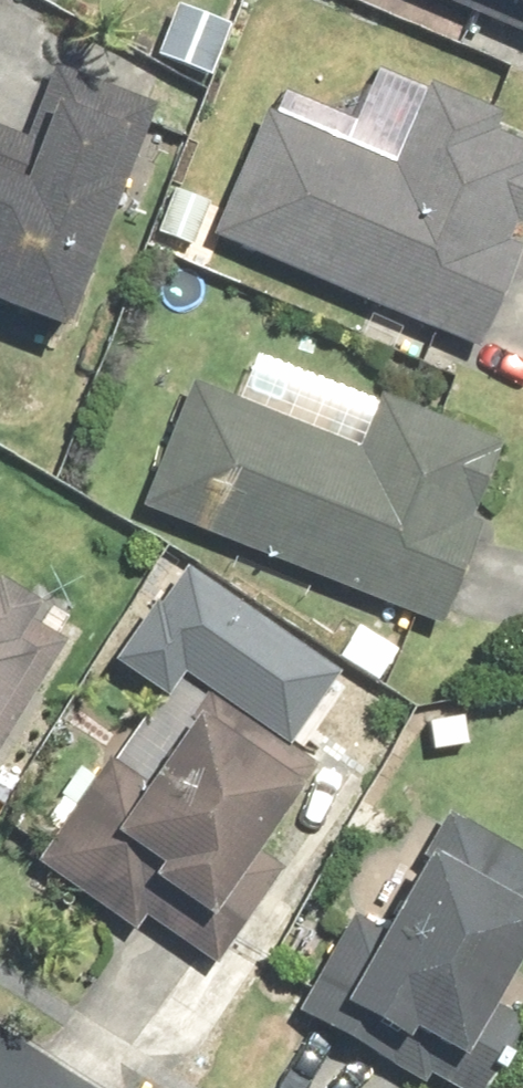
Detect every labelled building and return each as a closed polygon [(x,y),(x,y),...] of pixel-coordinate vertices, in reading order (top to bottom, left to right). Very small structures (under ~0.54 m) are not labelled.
[(522,36),(522,0),(440,0),(522,36)] [(233,32),(174,9),(154,60),(213,83),(233,32)] [(68,338),(155,107),(54,69),(28,139),(0,129),(0,313),(68,338)] [(212,237),(479,351),(522,250),(509,244),(522,212),(522,146),(493,133),(500,117),(428,86),(393,165),(266,111),(212,237)] [(189,386),(141,512),(440,625),(479,523),(471,520),(498,449),(376,402),(358,450),(189,386)] [(179,555),(114,646),(165,682),(179,663),(281,736),(333,664),(179,555)] [(66,644),(29,621),(36,611),(0,589),(0,749),(66,644)] [(104,757),(35,866),(139,931),(145,922),(218,968),(281,868),(259,853),(316,768),(206,697),(150,786),(104,757)] [(522,956),(522,855),(451,815),(384,935),(356,920),(306,1009),(448,1087),(488,1087),(522,1026),(522,1024),(494,1008),(522,956)]
